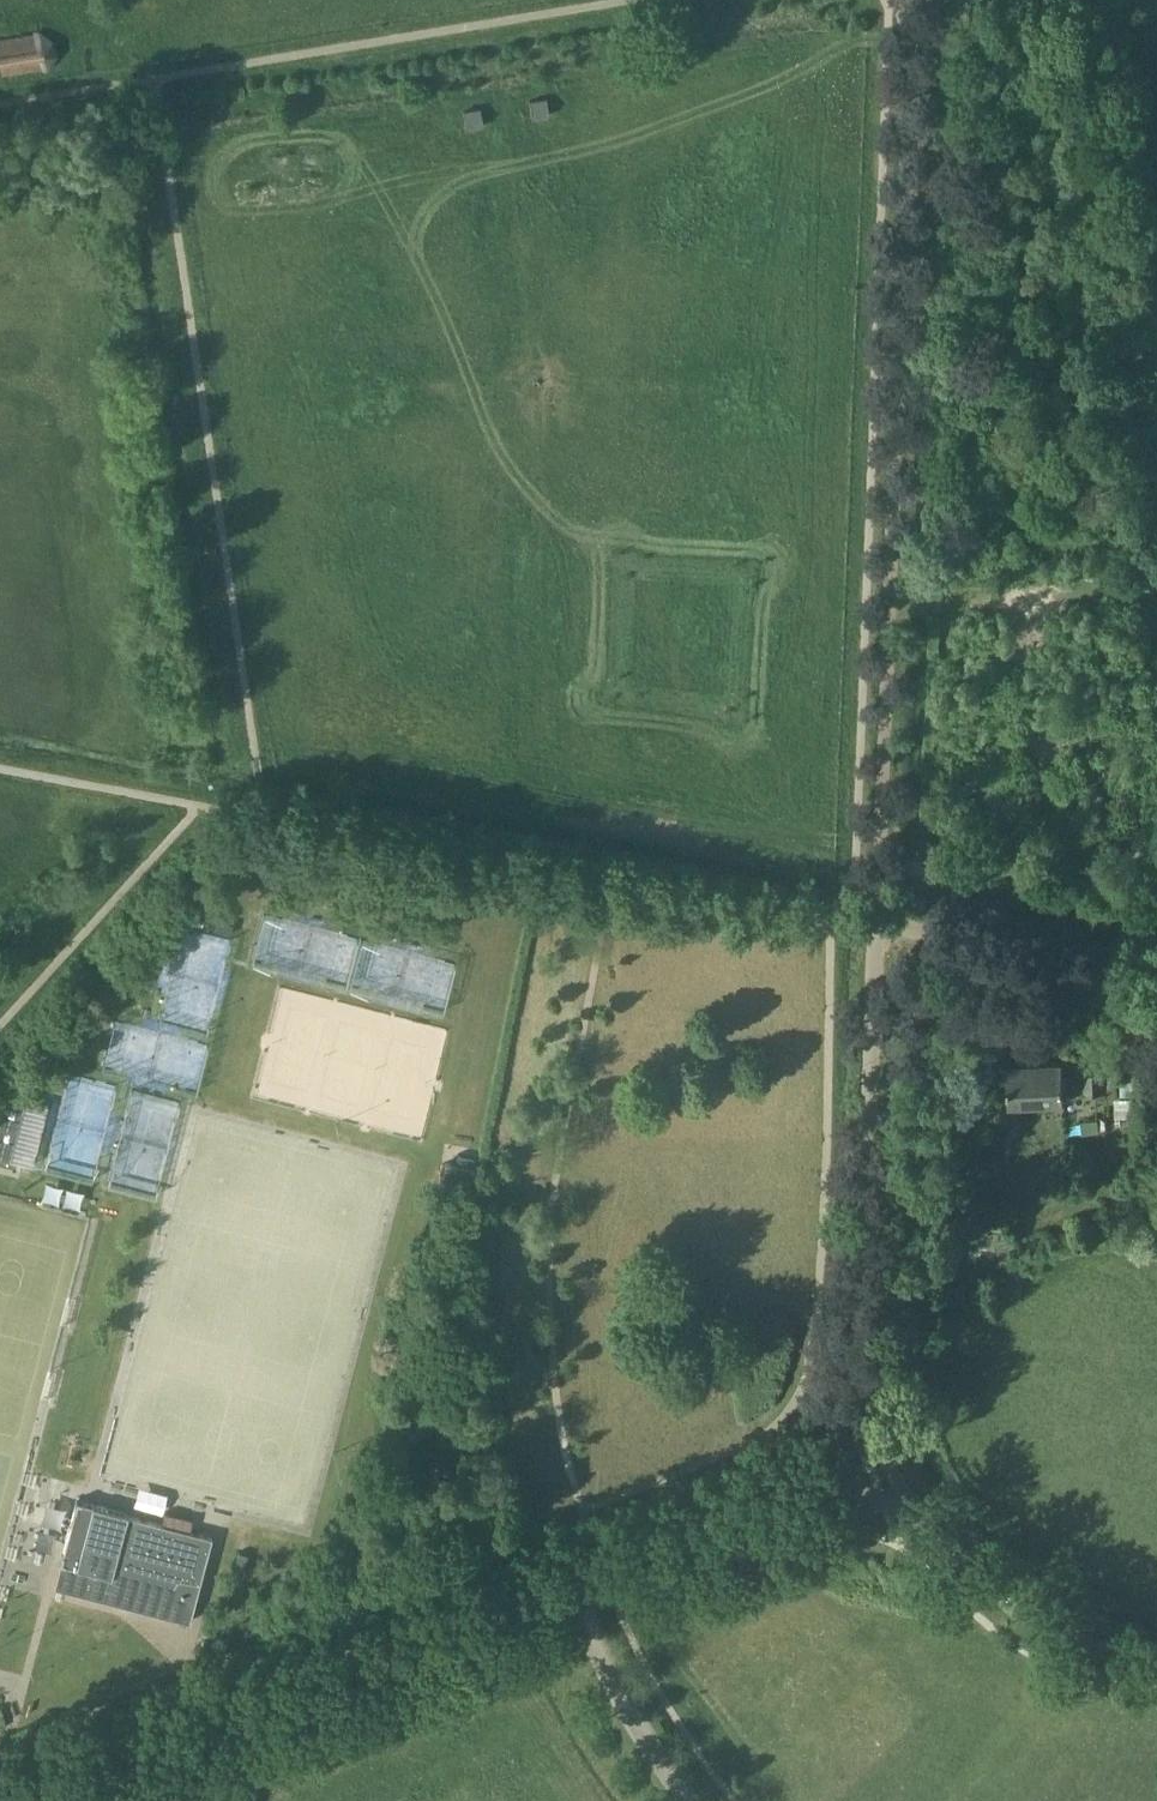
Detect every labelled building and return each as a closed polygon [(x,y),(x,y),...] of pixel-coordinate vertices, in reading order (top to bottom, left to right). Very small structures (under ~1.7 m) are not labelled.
[(0,39),(0,75),(48,67),(55,54),(51,40),(39,32),(0,39)] [(1032,1103),(1034,1099),(1063,1097),(1062,1080),(1082,1078),(1083,1092),(1104,1090),(1105,1090),(1105,1100),(1116,1099),(1116,1125),(1132,1126),(1132,1098),(1117,1098),(1116,1061),(1115,1061),(1114,1055),(1103,1056),(1103,1058),(1082,1060),(1081,1061),(1062,1062),(1062,1060),(1007,1063),(1010,1100),(1016,1099),(1018,1104),(1032,1103)] [(10,1159),(24,1103),(5,1098),(0,1117),(0,1156),(10,1159)] [(475,1167),(446,1162),(443,1177),(473,1182),(475,1167)] [(60,1562),(77,1566),(78,1567),(72,1591),(190,1621),(212,1537),(128,1515),(128,1513),(76,1500),(60,1562)]
